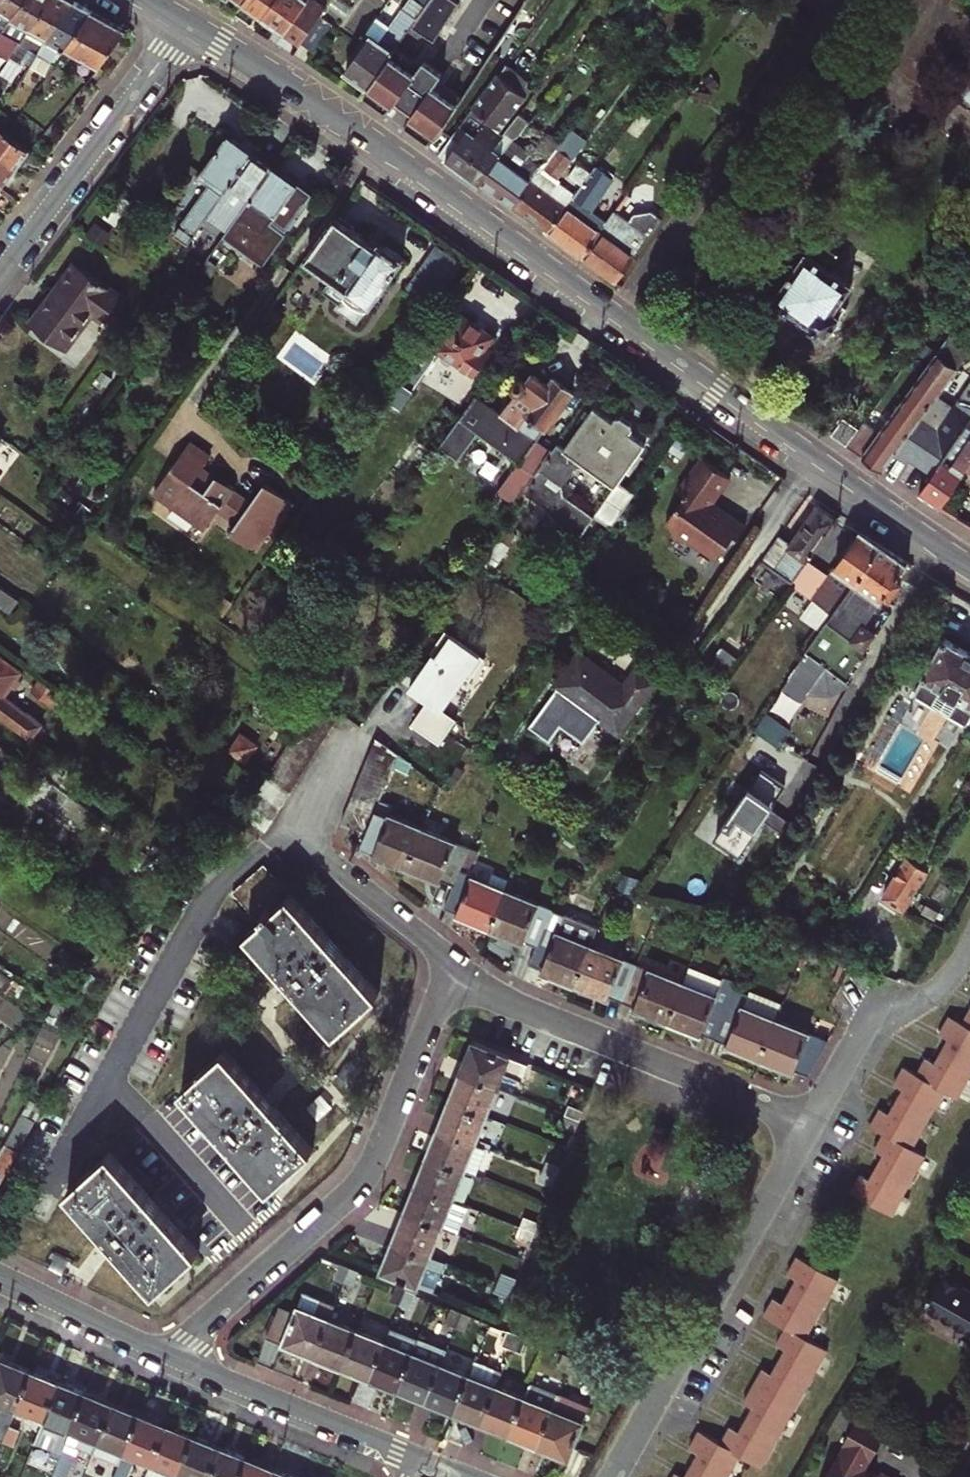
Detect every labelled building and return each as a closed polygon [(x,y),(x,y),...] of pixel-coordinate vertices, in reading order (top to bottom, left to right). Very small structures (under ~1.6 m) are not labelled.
[(1,30),(24,0),(0,0),(0,32),(1,30)] [(1,30),(21,41),(49,0),(24,0),(1,30)] [(21,41),(13,53),(23,59),(31,48),(38,51),(73,0),(49,0),(21,41)] [(75,0),(73,0),(38,51),(30,65),(45,75),(65,47),(91,9),(75,0)] [(276,0),(245,0),(244,2),(264,17),(276,0)] [(319,19),(331,1),(329,0),(276,0),(264,17),(302,43),(319,19)] [(369,86),(395,49),(411,26),(417,17),(429,0),(407,0),(390,25),(377,16),(366,32),(370,35),(346,70),(369,86)] [(411,26),(431,41),(457,3),(453,0),(429,0),(417,17),(411,26)] [(65,47),(100,66),(125,28),(91,9),(65,47)] [(529,17),(520,11),(508,32),(487,62),(493,66),(502,54),(510,60),(523,41),(516,36),(529,17)] [(319,19),(302,43),(314,52),(331,27),(319,19)] [(419,66),(395,49),(369,86),(440,136),(465,97),(440,81),(446,73),(425,58),(419,66)] [(531,82),(509,65),(505,62),(491,82),(480,74),(472,86),(482,94),(474,104),(504,128),(532,90),(528,87),(531,82)] [(954,98),(969,108),(969,73),(954,98)] [(15,119),(21,111),(7,102),(0,112),(0,127),(7,132),(15,119)] [(439,152),(447,158),(464,171),(494,129),(501,134),(504,136),(508,131),(504,128),(474,104),(460,124),(439,152)] [(483,184),(507,149),(511,144),(513,141),(515,140),(519,139),(532,120),(521,114),(508,131),(504,136),(501,134),(494,129),(464,171),(483,184)] [(15,119),(7,132),(29,149),(37,133),(15,119)] [(7,132),(0,127),(0,155),(16,167),(29,149),(7,132)] [(208,217),(254,151),(229,133),(199,174),(211,183),(175,232),(189,242),(208,217)] [(539,152),(551,159),(558,149),(563,141),(551,133),(539,152)] [(563,141),(558,149),(572,158),(578,149),(565,139),(563,141)] [(507,149),(483,184),(515,207),(542,165),(530,157),(533,153),(515,140),(513,141),(511,144),(507,149)] [(547,231),(574,194),(558,182),(558,177),(572,158),(558,149),(551,159),(542,165),(515,207),(547,231)] [(208,217),(227,231),(273,165),(254,151),(208,217)] [(2,186),(16,167),(0,155),(0,184),(2,186)] [(273,165),(227,231),(205,262),(217,271),(237,244),(250,253),(277,215),(292,226),(314,195),(273,165)] [(547,231),(581,256),(604,224),(589,213),(612,177),(595,166),(574,194),(547,231)] [(117,225),(133,201),(121,193),(104,217),(117,225)] [(581,256),(619,282),(651,235),(664,217),(654,210),(635,214),(631,220),(615,209),(604,224),(581,256)] [(324,291),(340,301),(343,296),(365,311),(402,259),(380,244),(378,247),(352,229),(354,225),(341,216),(339,219),(335,216),(307,257),(334,277),(324,291)] [(776,297),(828,333),(849,304),(842,300),(855,283),(832,266),(842,252),(819,236),(776,297)] [(413,279),(437,294),(457,260),(433,246),(413,279)] [(78,263),(35,323),(67,347),(94,309),(105,317),(121,295),(78,263)] [(358,322),(365,311),(343,296),(340,301),(337,306),(358,322)] [(449,305),(426,338),(443,350),(442,357),(448,361),(455,358),(473,371),(489,349),(484,347),(492,335),(449,305)] [(939,353),(958,364),(969,348),(969,335),(958,326),(939,353)] [(283,355),(317,381),(335,357),(301,331),(283,355)] [(896,451),(920,417),(958,364),(939,353),(880,432),(865,421),(859,428),(847,444),(883,468),(896,451)] [(477,396),(440,446),(457,459),(478,431),(521,463),(498,494),(515,506),(525,492),(538,473),(552,452),(537,441),(572,392),(539,367),(529,380),(523,377),(516,380),(515,388),(521,393),(504,415),(477,396)] [(380,403),(396,414),(399,409),(412,391),(396,380),(380,403)] [(960,398),(969,405),(969,383),(960,398)] [(934,472),(963,431),(967,425),(969,420),(969,411),(957,402),(937,430),(920,417),(896,451),(909,460),(911,456),(934,472)] [(563,452),(556,447),(552,452),(538,473),(525,492),(549,510),(552,517),(564,528),(581,535),(593,519),(610,530),(633,496),(618,485),(645,446),(630,435),(632,432),(631,424),(621,418),(616,419),(613,423),(594,409),(589,417),(583,413),(575,425),(581,428),(563,452)] [(843,417),(830,433),(847,444),(859,428),(843,417)] [(969,464),(969,436),(963,431),(934,472),(921,492),(943,507),(967,469),(969,464)] [(200,471),(209,459),(187,444),(152,492),(203,529),(218,508),(237,521),(228,533),(256,552),(290,504),(263,485),(248,506),(229,492),(232,488),(215,476),(212,480),(200,471)] [(746,524),(729,512),(722,515),(714,509),(713,501),(730,477),(702,457),(679,490),(686,495),(666,523),(672,527),(676,543),(692,540),(717,558),(730,539),(737,537),(746,524)] [(729,512),(713,501),(714,509),(722,515),(729,512)] [(808,562),(836,522),(818,510),(795,544),(780,533),(762,560),(794,583),(797,579),(808,562)] [(836,606),(877,544),(859,532),(829,577),(808,562),(797,579),(818,594),(836,606)] [(877,544),(836,606),(823,626),(808,649),(829,663),(849,665),(866,655),(879,637),(874,633),(881,622),(872,615),(883,599),(888,603),(899,586),(894,583),(907,565),(877,544)] [(12,613),(20,601),(0,586),(0,604),(12,613)] [(805,614),(823,626),(836,606),(818,594),(805,614)] [(949,640),(942,642),(925,673),(928,679),(969,702),(969,652),(949,640)] [(655,682),(635,667),(624,684),(580,651),(555,685),(619,732),(655,682)] [(8,719),(16,708),(4,699),(23,672),(0,655),(0,713),(8,719)] [(261,745),(243,732),(229,750),(248,763),(261,745)] [(394,768),(400,754),(377,737),(369,757),(394,768)] [(390,780),(394,768),(369,757),(364,770),(390,780)] [(745,849),(786,782),(760,766),(719,833),(745,849)] [(385,793),(390,780),(364,770),(359,782),(385,793)] [(353,795),(379,806),(381,801),(385,793),(359,782),(353,795)] [(374,819),(379,806),(353,795),(348,809),(374,819)] [(368,833),(363,846),(374,851),(373,853),(407,867),(423,828),(390,814),(393,806),(381,801),(379,806),(374,819),(368,833)] [(342,822),(368,833),(374,819),(348,809),(342,822)] [(423,828),(407,867),(444,882),(445,879),(454,882),(459,870),(469,846),(423,828)] [(904,911),(931,868),(910,855),(883,898),(885,899),(902,909),(904,911)] [(381,992),(265,863),(233,891),(260,922),(248,932),(337,1031),(381,992)] [(454,882),(445,907),(457,912),(456,915),(490,928),(506,889),(459,870),(454,882)] [(506,889),(490,928),(527,943),(528,940),(538,944),(553,908),(506,889)] [(902,909),(885,899),(883,902),(884,906),(895,913),(902,909)] [(541,971),(576,985),(592,944),(599,927),(553,908),(538,944),(531,963),(543,968),(541,971)] [(611,995),(624,1000),(638,963),(592,944),(576,985),(610,998),(611,995)] [(632,1008),(668,1022),(684,981),(638,963),(624,1000),(634,1003),(632,1008)] [(705,1032),(717,1037),(736,987),(739,982),(723,975),(722,978),(713,975),(712,978),(689,969),(684,981),(668,1022),(704,1036),(705,1032)] [(726,1044),(760,1059),(776,1018),(781,1007),(736,987),(717,1037),(727,1041),(726,1044)] [(962,1022),(950,1015),(941,1031),(948,1035),(934,1060),(926,1056),(917,1073),(903,1065),(894,1082),(902,1087),(889,1112),(880,1107),(870,1125),(883,1132),(874,1148),(883,1153),(869,1179),(860,1174),(850,1191),(891,1214),(924,1155),(911,1148),(944,1088),(957,1096),(969,1073),(969,1007),(962,1022)] [(797,1069),(810,1074),(829,1039),(776,1018),(760,1059),(796,1073),(797,1069)] [(507,1072),(513,1055),(475,1040),(462,1072),(500,1087),(507,1072)] [(316,1147),(227,1048),(182,1088),(271,1187),(316,1147)] [(513,1055),(507,1072),(518,1077),(524,1063),(522,1059),(513,1055)] [(451,1100),(489,1115),(500,1087),(462,1072),(451,1100)] [(451,1100),(440,1127),(478,1143),(489,1115),(451,1100)] [(566,1113),(581,1119),(585,1110),(570,1105),(566,1113)] [(577,1129),(581,1119),(566,1113),(562,1122),(577,1129)] [(22,1122),(5,1153),(16,1159),(33,1129),(22,1122)] [(429,1155),(467,1170),(476,1174),(487,1146),(478,1143),(440,1127),(429,1155)] [(202,1250),(112,1151),(68,1190),(157,1290),(202,1250)] [(16,1159),(5,1153),(0,1160),(0,1189),(16,1159)] [(417,1183),(455,1199),(467,1170),(429,1155),(417,1183)] [(547,1160),(544,1169),(558,1175),(562,1166),(547,1160)] [(558,1175),(544,1169),(540,1179),(555,1185),(558,1175)] [(469,1204),(455,1199),(417,1183),(406,1210),(444,1226),(458,1232),(469,1204)] [(406,1210),(395,1239),(433,1255),(444,1226),(406,1210)] [(522,1225),(536,1231),(540,1221),(526,1215),(522,1225)] [(532,1240),(536,1231),(522,1225),(518,1234),(532,1240)] [(395,1239),(382,1271),(420,1286),(433,1255),(395,1239)] [(827,1350),(804,1336),(838,1277),(797,1254),(787,1271),(796,1276),(782,1301),(773,1296),(763,1312),(786,1326),(777,1343),(786,1348),(772,1372),(763,1367),(753,1383),(744,1399),(753,1405),(739,1430),(730,1425),(720,1443),(700,1431),(690,1448),(698,1452),(683,1476),(676,1473),(673,1476),(726,1476),(739,1453),(761,1466),(827,1350)] [(336,1277),(345,1281),(351,1267),(342,1264),(336,1277)] [(360,1271),(351,1267),(345,1281),(355,1285),(360,1271)] [(499,1282),(513,1288),(517,1278),(502,1272),(499,1282)] [(943,1273),(926,1304),(969,1329),(969,1288),(943,1273)] [(513,1288),(499,1282),(495,1291),(510,1297),(513,1288)] [(391,1300),(401,1304),(407,1290),(397,1286),(391,1300)] [(411,1307),(416,1293),(407,1290),(401,1304),(411,1307)] [(304,1293),(299,1305),(316,1312),(321,1300),(304,1293)] [(267,1337),(315,1357),(331,1318),(335,1307),(336,1306),(321,1300),(316,1312),(299,1305),(296,1313),(279,1306),(267,1337)] [(335,1307),(331,1318),(359,1329),(363,1318),(335,1307)] [(447,1322),(457,1326),(463,1312),(453,1308),(447,1322)] [(466,1330),(472,1316),(463,1312),(457,1326),(466,1330)] [(359,1329),(331,1318),(315,1357),(343,1368),(359,1329)] [(400,1346),(405,1333),(391,1328),(387,1340),(400,1346)] [(359,1329),(343,1368),(371,1379),(387,1340),(359,1329)] [(504,1345),(513,1349),(519,1335),(509,1331),(504,1345)] [(371,1379),(399,1390),(420,1339),(405,1333),(400,1346),(387,1340),(371,1379)] [(523,1352),(529,1338),(519,1335),(513,1349),(523,1352)] [(420,1339),(399,1390),(427,1402),(443,1363),(448,1350),(420,1339)] [(559,1367),(569,1371),(575,1357),(565,1353),(559,1367)] [(578,1374),(583,1360),(575,1357),(569,1371),(578,1374)] [(19,1407),(34,1371),(3,1358),(0,1364),(0,1400),(9,1403),(0,1426),(0,1437),(5,1440),(11,1425),(19,1407)] [(456,1413),(484,1424),(499,1385),(505,1371),(477,1360),(471,1374),(456,1413)] [(427,1402),(456,1413),(471,1374),(443,1363),(427,1402)] [(34,1371),(19,1407),(29,1411),(46,1418),(61,1382),(34,1371)] [(87,1393),(61,1382),(46,1418),(40,1431),(57,1438),(50,1457),(60,1461),(87,1393)] [(532,1384),(527,1396),(511,1435),(539,1447),(559,1395),(532,1384)] [(499,1385),(484,1424),(511,1435),(527,1396),(499,1385)] [(87,1393),(60,1461),(55,1472),(65,1476),(77,1446),(95,1453),(115,1404),(87,1393)] [(559,1395),(539,1447),(570,1459),(590,1407),(559,1395)] [(115,1404),(95,1453),(112,1460),(105,1476),(115,1476),(141,1414),(115,1404)] [(11,1425),(21,1430),(29,1411),(19,1407),(11,1425)] [(115,1476),(127,1476),(136,1455),(154,1462),(168,1425),(141,1414),(115,1476)] [(860,1415),(845,1443),(848,1444),(841,1456),(839,1454),(826,1476),(891,1476),(881,1472),(880,1473),(878,1476),(865,1469),(867,1466),(868,1464),(867,1463),(870,1457),(873,1458),(888,1430),(860,1415)] [(16,1443),(21,1430),(11,1425),(5,1440),(16,1443)] [(181,1473),(196,1436),(168,1425),(154,1462),(149,1474),(155,1476),(179,1476),(181,1473)] [(181,1473),(190,1476),(191,1476),(211,1476),(223,1447),(196,1436),(181,1473)] [(250,1458),(223,1447),(211,1476),(242,1476),(250,1458)] [(276,1469),(250,1458),(242,1476),(273,1476),(276,1469)] [(878,1476),(880,1473),(867,1466),(865,1469),(878,1476)] [(276,1469),(273,1476),(298,1476),(276,1469)]
